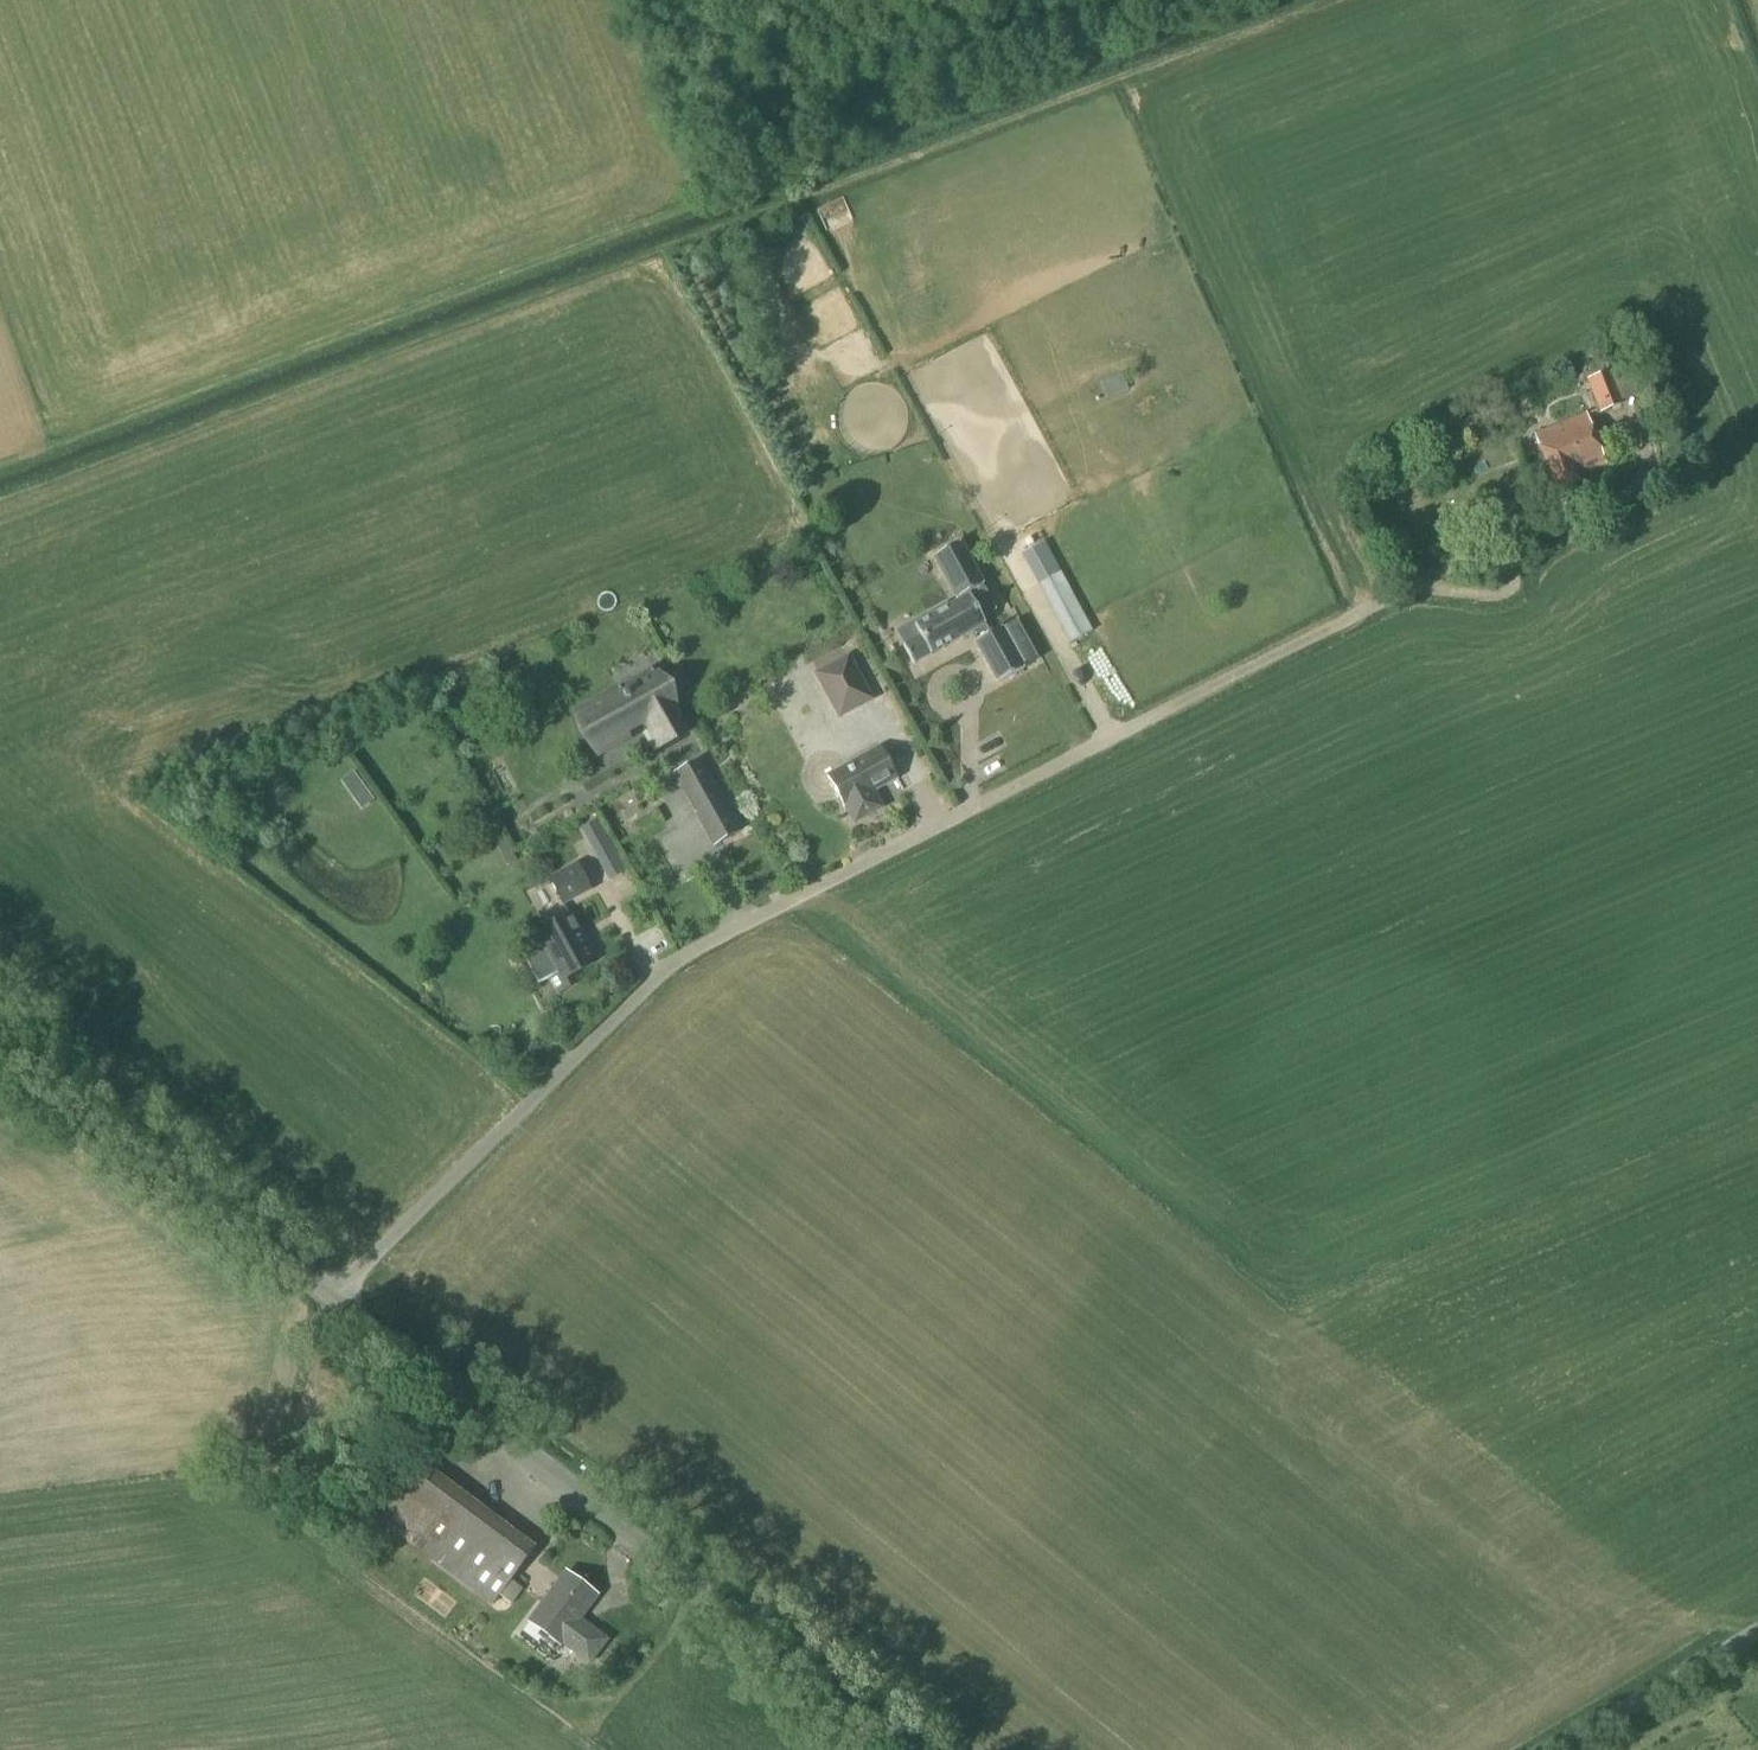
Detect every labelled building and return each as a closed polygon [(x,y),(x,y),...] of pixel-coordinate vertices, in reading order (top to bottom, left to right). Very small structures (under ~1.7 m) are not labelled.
[(1584,380),(1597,414),(1624,404),(1623,401),(1645,393),(1633,362),(1584,380)] [(1578,480),(1576,476),(1606,463),(1586,414),(1533,436),(1555,489),(1578,480)] [(945,603),(895,631),(914,665),(971,634),(997,681),(1024,666),(1002,626),(988,634),(980,619),(996,610),(982,584),(984,583),(961,542),(932,558),(956,601),(947,606),(945,603)] [(1064,569),(1044,579),(1077,644),(1097,634),(1064,569)] [(1019,581),(1049,640),(1063,633),(1034,573),(1019,581)] [(849,654),(814,674),(839,719),(874,700),(849,654)] [(680,726),(651,670),(581,708),(590,726),(587,727),(600,751),(625,738),(620,728),(640,718),(652,741),(680,726)] [(882,808),(873,792),(896,779),(879,748),(827,776),(853,824),(882,808)] [(713,846),(743,829),(704,757),(674,774),(713,846)] [(626,873),(597,820),(580,830),(608,882),(626,873)] [(675,854),(686,879),(702,872),(691,847),(675,854)] [(580,897),(565,869),(548,878),(562,906),(580,897)] [(571,975),(595,962),(571,917),(537,935),(555,969),(546,973),(557,994),(576,984),(571,975)] [(536,1547),(413,1455),(367,1514),(491,1607),(536,1547)] [(559,1646),(561,1644),(589,1665),(607,1640),(579,1620),(597,1596),(565,1573),(528,1623),(559,1646)]
